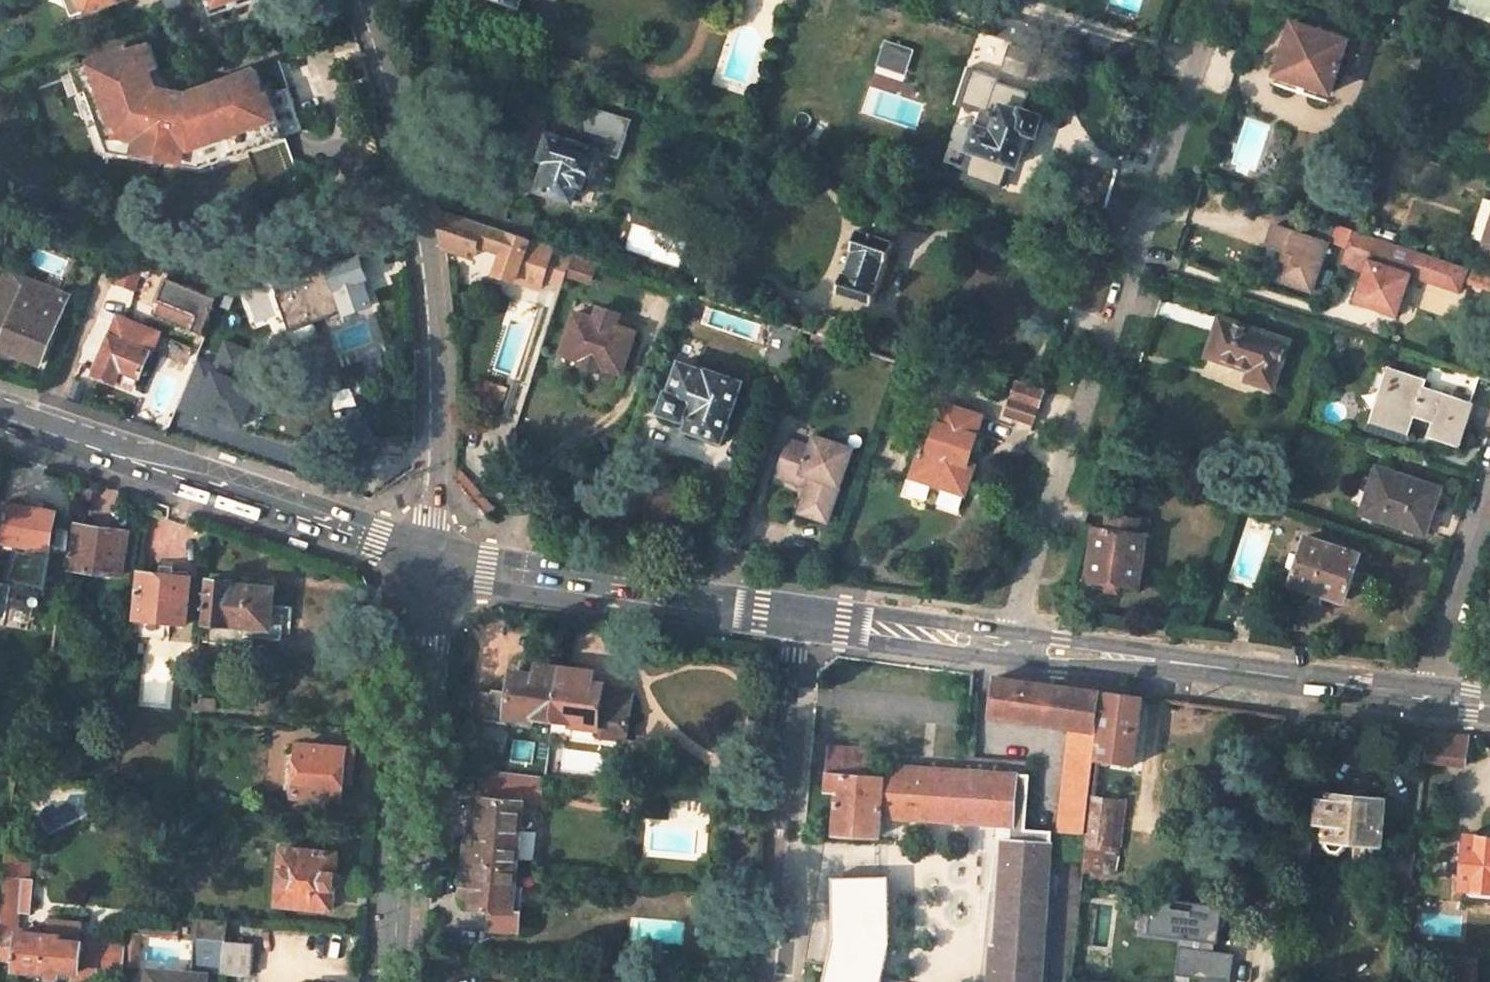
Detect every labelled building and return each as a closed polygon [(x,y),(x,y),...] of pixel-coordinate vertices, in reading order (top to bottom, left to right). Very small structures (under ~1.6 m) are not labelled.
[(110,0),(68,0),(73,13),(110,0)] [(214,12),(250,0),(209,0),(214,12)] [(1038,48),(1044,30),(1015,21),(1010,39),(1038,48)] [(1330,91),(1347,41),(1292,22),(1276,74),(1330,91)] [(127,45),(73,64),(83,91),(89,89),(107,140),(113,138),(117,151),(202,166),(223,159),(219,147),(280,125),(283,135),(303,128),(287,85),(265,93),(255,67),(187,91),(158,85),(152,68),(159,65),(150,41),(129,49),(127,45)] [(907,72),(915,51),(888,41),(879,62),(907,72)] [(1025,78),(1034,53),(1008,45),(1000,70),(1025,78)] [(968,151),(1016,166),(1027,134),(1034,136),(1041,116),(1023,111),(1028,93),(995,82),(986,111),(983,110),(979,126),(977,125),(968,151)] [(590,176),(598,152),(619,160),(632,122),(584,105),(579,119),(560,112),(552,133),(555,135),(554,137),(549,136),(541,159),(542,159),(549,161),(545,172),(539,190),(574,201),(579,185),(583,187),(587,175),(590,176)] [(542,159),(538,171),(545,172),(549,161),(542,159)] [(491,226),(500,198),(475,189),(466,218),(491,226)] [(491,226),(529,239),(536,216),(517,210),(514,221),(507,219),(512,202),(500,198),(491,226)] [(496,273),(540,288),(554,247),(529,239),(491,226),(439,209),(446,246),(475,256),(479,244),(503,253),(496,273)] [(1302,233),(1335,243),(1341,226),(1308,215),(1302,233)] [(1319,292),(1332,254),(1335,243),(1302,233),(1284,226),(1277,245),(1297,252),(1286,282),(1319,292)] [(1408,275),(1459,290),(1467,267),(1353,229),(1342,262),(1365,271),(1355,301),(1396,314),(1408,275)] [(837,293),(873,304),(879,285),(876,284),(884,260),(888,261),(893,242),(858,231),(851,249),(853,250),(846,274),(843,273),(837,293)] [(356,260),(351,246),(306,262),(320,302),(339,295),(346,313),(371,304),(363,280),(367,278),(360,258),(356,260)] [(592,283),(599,262),(574,253),(567,275),(592,283)] [(144,267),(126,259),(116,283),(136,290),(144,267)] [(8,272),(0,292),(0,348),(42,363),(69,295),(8,272)] [(217,296),(166,277),(158,297),(197,313),(191,329),(202,333),(217,296)] [(197,313),(158,297),(154,309),(193,325),(197,313)] [(597,316),(619,323),(622,313),(600,306),(597,316)] [(580,366),(602,374),(605,367),(625,373),(638,332),(618,325),(619,323),(597,316),(596,318),(578,312),(564,353),(583,359),(580,366)] [(143,324),(118,315),(95,373),(116,382),(116,380),(121,368),(139,376),(149,351),(152,352),(160,332),(148,327),(151,321),(144,318),(143,324)] [(843,343),(850,324),(826,317),(819,335),(843,343)] [(1271,388),(1286,340),(1217,317),(1204,355),(1248,369),(1245,380),(1271,388)] [(810,346),(841,357),(845,344),(843,343),(819,335),(814,333),(810,346)] [(202,357),(182,407),(219,421),(221,414),(250,425),(267,381),(250,374),(260,349),(226,337),(216,362),(202,357)] [(720,439),(740,382),(708,370),(707,372),(681,364),(671,392),(668,391),(662,411),(683,419),(685,412),(693,414),(688,428),(720,439)] [(1384,405),(1396,370),(1387,367),(1375,403),(1384,405)] [(116,380),(135,387),(139,376),(121,368),(116,380)] [(1396,370),(1384,405),(1375,403),(1369,424),(1399,435),(1406,414),(1413,416),(1432,422),(1427,436),(1456,445),(1470,403),(1422,387),(1425,379),(1396,370)] [(1044,391),(1016,382),(1010,399),(1038,408),(1044,391)] [(1010,399),(1004,414),(1033,424),(1038,408),(1010,399)] [(931,484),(964,495),(970,474),(962,471),(966,459),(982,416),(944,404),(933,436),(926,433),(913,470),(934,477),(931,484)] [(1406,414),(1399,435),(1405,437),(1413,416),(1406,414)] [(827,519),(853,445),(816,432),(812,443),(788,435),(775,474),(799,483),(801,477),(809,480),(799,509),(827,519)] [(219,458),(235,463),(237,457),(221,452),(219,458)] [(962,471),(970,474),(975,463),(966,459),(962,471)] [(1431,506),(1438,488),(1377,469),(1368,493),(1374,494),(1369,513),(1417,528),(1419,529),(1426,504),(1431,506)] [(910,477),(931,484),(934,477),(913,470),(910,477)] [(1368,493),(1363,511),(1369,513),(1374,494),(1368,493)] [(11,503),(4,540),(68,550),(72,521),(56,519),(57,511),(11,503)] [(1414,534),(1426,538),(1436,507),(1431,506),(1426,504),(1419,529),(1417,528),(1414,534)] [(1147,516),(1116,512),(1116,517),(1139,519),(1137,535),(1144,535),(1147,516)] [(1116,517),(1109,516),(1107,531),(1096,529),(1088,578),(1138,584),(1144,535),(1137,535),(1139,519),(1116,517)] [(123,575),(129,532),(77,524),(70,568),(123,575)] [(1344,602),(1360,554),(1306,536),(1290,584),(1344,602)] [(292,544),(307,549),(309,542),(294,537),(292,544)] [(188,622),(191,578),(141,574),(137,617),(188,622)] [(288,639),(292,606),(274,604),(276,587),(233,584),(233,582),(210,579),(206,620),(245,624),(244,635),(288,639)] [(538,663),(527,661),(525,672),(538,674),(538,663)] [(492,693),(490,718),(509,720),(510,713),(533,716),(533,713),(554,716),(561,666),(538,663),(538,674),(525,672),(514,671),(512,692),(493,690),(492,693)] [(554,716),(573,719),(572,722),(595,724),(594,733),(626,737),(632,692),(602,688),(603,683),(592,682),(593,671),(561,666),(554,716)] [(1058,812),(1068,813),(1069,802),(1087,804),(1100,691),(997,676),(991,715),(1068,726),(1066,744),(1058,812)] [(492,693),(483,691),(479,716),(490,718),(492,693)] [(1096,759),(1134,764),(1142,697),(1104,692),(1096,759)] [(1405,729),(1401,762),(1424,764),(1428,731),(1405,729)] [(1424,765),(1439,766),(1443,733),(1428,731),(1424,764),(1424,765)] [(1459,768),(1463,736),(1463,735),(1443,733),(1439,766),(1459,768)] [(355,772),(357,749),(301,744),(297,797),(340,800),(342,772),(355,772)] [(871,763),(871,757),(853,756),(854,747),(829,746),(825,789),(838,789),(835,832),(879,835),(880,815),(996,822),(986,981),(1041,981),(1050,832),(1027,830),(1030,773),(871,763)] [(871,748),(854,747),(853,756),(871,757),(871,748)] [(517,866),(523,801),(526,773),(524,773),(491,769),(488,797),(484,797),(481,828),(479,840),(469,839),(467,862),(517,866)] [(352,801),(355,772),(342,772),(340,800),(352,801)] [(541,803),(543,775),(528,774),(526,773),(523,801),(541,803)] [(1094,786),(1092,796),(1100,797),(1101,787),(1094,786)] [(1380,843),(1384,800),(1329,795),(1328,800),(1319,799),(1316,821),(1326,822),(1323,845),(1327,851),(1339,852),(1344,846),(1344,839),(1354,840),(1376,842),(1380,843)] [(1116,848),(1121,800),(1100,797),(1092,796),(1086,845),(1116,848)] [(481,828),(469,827),(469,839),(479,840),(481,828)] [(1287,863),(1306,865),(1309,839),(1297,838),(1298,833),(1291,832),(1287,863)] [(1489,891),(1489,837),(1467,835),(1462,888),(1489,891)] [(1354,840),(1352,852),(1375,854),(1376,842),(1354,840)] [(333,907),(336,852),(282,848),(278,904),(325,906),(333,907)] [(492,927),(520,929),(521,909),(512,908),(517,866),(467,862),(465,883),(475,884),(474,896),(473,907),(493,909),(492,927)] [(5,889),(23,890),(23,878),(6,876),(5,889)] [(831,877),(834,935),(822,981),(880,981),(890,943),(890,878),(831,877)] [(465,883),(463,896),(474,896),(475,884),(465,883)] [(3,909),(21,910),(23,890),(5,889),(3,909)] [(1227,937),(1228,900),(1158,898),(1157,935),(1227,937)] [(325,906),(278,904),(276,924),(324,926),(325,906)] [(3,909),(1,931),(20,932),(21,910),(3,909)] [(83,941),(81,941),(83,920),(51,918),(49,934),(20,932),(1,931),(0,946),(0,959),(18,960),(17,968),(45,970),(44,981),(59,981),(61,968),(80,970),(83,941)] [(126,962),(139,963),(143,932),(129,931),(128,944),(126,962)] [(194,967),(223,970),(227,940),(196,938),(194,967)] [(227,940),(223,970),(253,974),(256,942),(227,940)] [(102,943),(83,941),(80,970),(79,981),(98,981),(102,943)] [(102,943),(98,981),(124,981),(126,962),(128,944),(102,943)] [(1204,981),(1233,981),(1239,954),(1184,943),(1178,973),(1205,979),(1204,981)] [(80,970),(61,968),(59,981),(79,981),(80,970)] [(208,973),(151,968),(149,981),(207,981),(208,973)]
